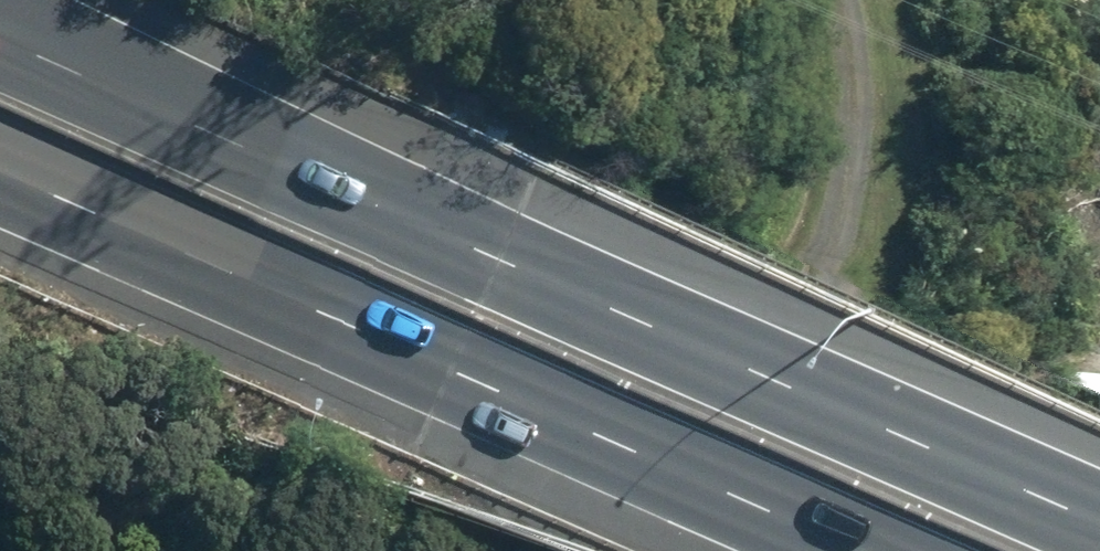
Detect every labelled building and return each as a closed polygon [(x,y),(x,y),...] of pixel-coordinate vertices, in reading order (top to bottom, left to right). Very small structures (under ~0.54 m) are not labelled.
[(1080,365),(1080,383),(1080,404),(1099,404),(1099,365),(1080,365)]
